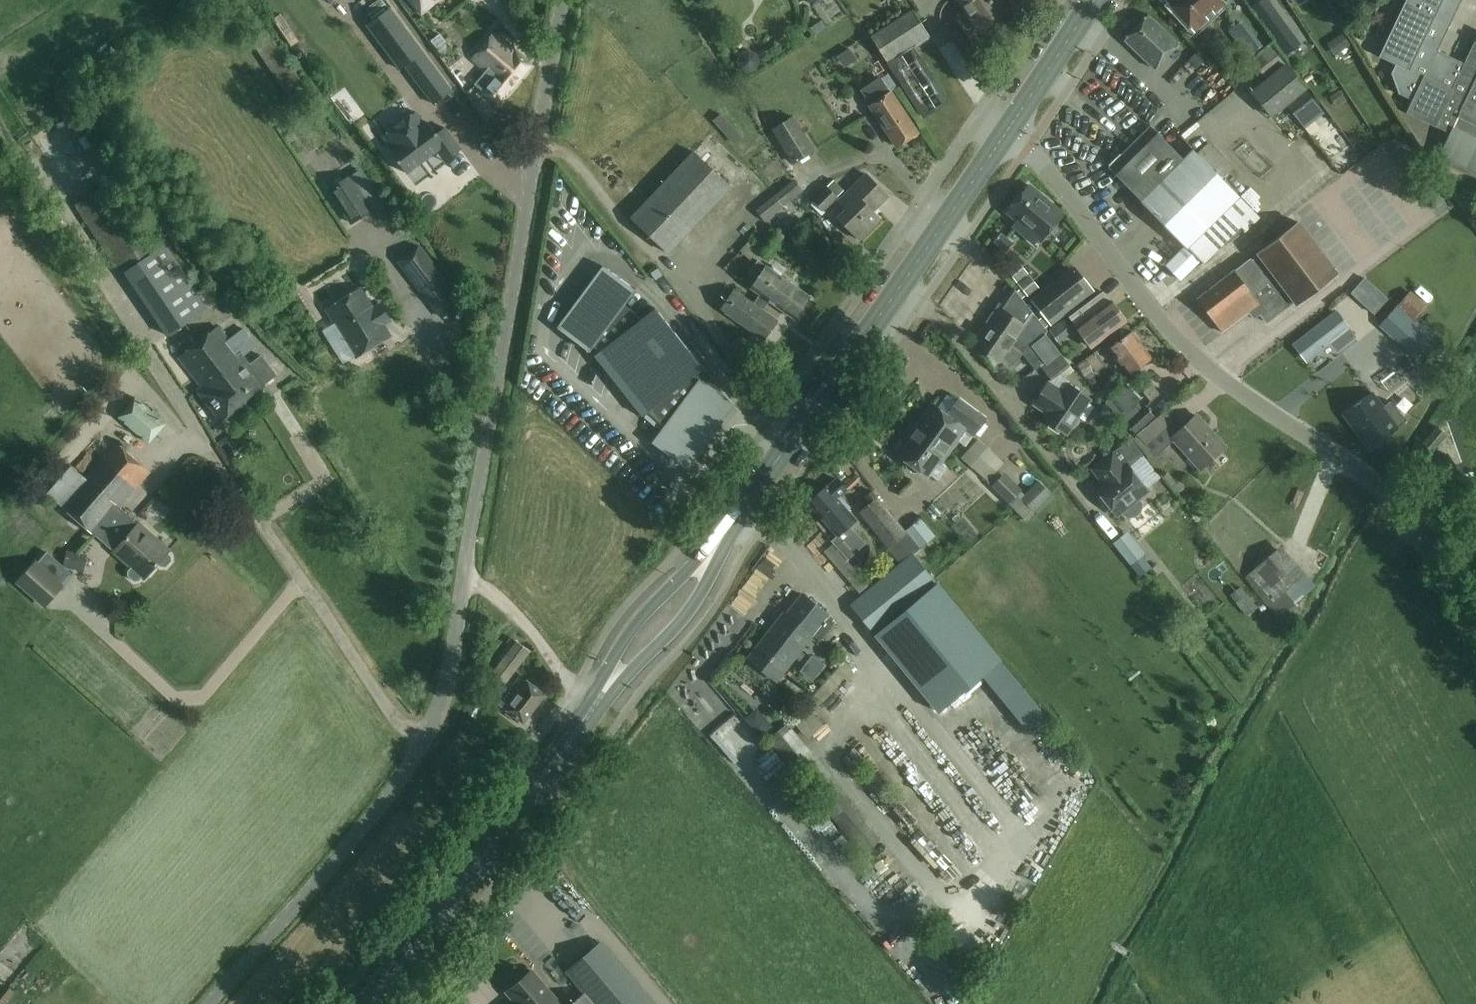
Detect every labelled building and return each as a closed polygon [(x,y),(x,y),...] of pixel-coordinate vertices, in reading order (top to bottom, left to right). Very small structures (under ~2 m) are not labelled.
[(435,109),(452,98),(384,0),(375,0),(358,12),(403,78),(410,73),(435,109)] [(421,14),(437,0),(408,0),(421,14)] [(1008,8),(1002,0),(956,0),(976,30),(1008,8)] [(1166,0),(1194,30),(1224,2),(1222,0),(1214,0),(1213,0),(1204,0),(1198,6),(1193,0),(1166,0)] [(1272,35),(1284,26),(1265,0),(1259,0),(1251,6),(1272,35)] [(1463,64),(1436,50),(1460,0),(1405,0),(1378,56),(1395,64),(1391,72),(1390,72),(1398,94),(1399,93),(1411,99),(1405,112),(1434,126),(1435,125),(1435,126),(1449,132),(1438,156),(1475,174),(1475,37),(1463,64)] [(930,38),(913,11),(871,38),(886,61),(914,44),(916,47),(930,38)] [(1147,14),(1123,39),(1154,69),(1178,44),(1147,14)] [(1258,48),(1246,32),(1236,40),(1248,56),(1258,48)] [(451,48),(440,33),(431,40),(441,55),(451,48)] [(531,64),(493,33),(472,59),(486,70),(475,84),(483,91),(498,103),(531,64)] [(1342,33),(1332,39),(1339,51),(1349,45),(1342,33)] [(1251,61),(1266,78),(1250,92),(1271,118),(1306,89),(1285,63),(1270,45),(1251,61)] [(920,110),(940,101),(915,48),(896,57),(920,110)] [(749,72),(756,69),(759,61),(755,54),(748,51),(741,55),(738,62),(741,69),(749,72)] [(869,65),(875,74),(883,69),(877,60),(869,65)] [(870,105),(890,92),(880,76),(860,89),(870,105)] [(890,92),(870,105),(869,105),(897,147),(918,133),(890,91),(890,92)] [(376,96),(359,108),(372,125),(388,113),(376,96)] [(415,111),(383,135),(392,148),(389,151),(406,173),(436,150),(445,162),(461,149),(444,127),(436,133),(428,122),(425,124),(415,111)] [(729,121),(721,112),(713,120),(720,129),(729,121)] [(771,129),(793,164),(815,150),(793,115),(771,129)] [(57,120),(35,128),(45,156),(67,148),(57,120)] [(1244,231),(1259,216),(1193,149),(1183,158),(1149,124),(1108,168),(1141,200),(1140,201),(1186,248),(1187,247),(1202,263),(1240,226),(1244,231)] [(1234,168),(1217,150),(1208,141),(1198,152),(1223,177),(1234,168)] [(629,218),(669,254),(732,187),(693,150),(629,218)] [(848,206),(837,217),(859,239),(880,219),(872,211),(888,196),(865,173),(840,198),(848,206)] [(123,272),(162,246),(117,176),(74,204),(117,271),(123,272)] [(352,223),(373,210),(352,176),(331,188),(352,223)] [(803,191),(794,179),(755,210),(765,221),(803,191)] [(1006,212),(1019,223),(1016,228),(1015,227),(1015,228),(1033,244),(1037,238),(1040,241),(1063,213),(1029,185),(1006,212)] [(823,209),(836,197),(827,186),(813,199),(823,209)] [(1250,258),(1234,270),(1233,270),(1197,297),(1223,332),(1257,306),(1262,312),(1260,313),(1266,321),(1292,302),(1294,306),(1336,274),(1297,222),(1256,253),(1258,257),(1252,261),(1250,258)] [(994,241),(1006,251),(1012,243),(1000,233),(994,241)] [(166,243),(162,246),(123,272),(167,336),(209,307),(166,243)] [(398,263),(441,318),(462,302),(420,246),(398,263)] [(734,290),(720,310),(762,340),(776,320),(762,309),(768,300),(794,318),(809,296),(780,276),(783,272),(773,265),(770,269),(766,266),(757,260),(750,271),(758,277),(750,288),(760,294),(753,303),(734,290)] [(1008,270),(1016,280),(1025,273),(1018,263),(1008,270)] [(647,412),(664,427),(654,441),(685,464),(730,403),(699,380),(695,385),(689,379),(703,368),(655,307),(641,318),(624,304),(635,289),(603,265),(557,327),(589,351),(593,346),(599,351),(594,355),(642,416),(647,412)] [(1050,324),(1093,290),(1074,266),(1032,300),(1050,324)] [(1029,277),(1019,285),(1027,294),(1036,287),(1029,277)] [(1378,291),(1365,279),(1351,294),(1364,305),(1378,291)] [(380,304),(373,308),(360,288),(326,309),(356,357),(390,336),(382,323),(389,319),(380,304)] [(1058,353),(1045,336),(1047,331),(1013,288),(1001,305),(1001,309),(997,310),(988,324),(984,330),(973,345),(998,363),(999,361),(1010,368),(1022,352),(1034,368),(1040,364),(1044,361),(1045,363),(1058,353)] [(1129,333),(1132,332),(1132,331),(1129,333),(1122,323),(1124,322),(1125,322),(1102,291),(1069,316),(1084,338),(1083,340),(1087,345),(1090,344),(1091,346),(1102,338),(1105,342),(1117,333),(1122,340),(1130,334),(1129,333)] [(1410,291),(1398,304),(1416,320),(1428,307),(1410,291)] [(1434,336),(1416,320),(1398,304),(1379,326),(1414,357),(1434,336)] [(1354,336),(1336,313),(1294,345),(1306,360),(1332,339),(1339,348),(1354,336)] [(202,386),(243,355),(256,345),(243,328),(228,340),(218,326),(179,357),(202,386)] [(1151,357),(1132,332),(1129,333),(1130,334),(1122,340),(1117,333),(1105,342),(1109,348),(1128,374),(1151,357)] [(1044,361),(1040,364),(1051,379),(1068,366),(1058,353),(1045,363),(1044,361)] [(243,355),(202,386),(197,390),(221,420),(266,385),(264,383),(283,369),(273,356),(266,361),(261,355),(249,364),(243,355)] [(1075,428),(1080,421),(1078,417),(1090,398),(1067,383),(1062,391),(1048,382),(1033,404),(1054,418),(1051,424),(1066,434),(1070,428),(1075,428)] [(1125,383),(1106,401),(1120,417),(1126,423),(1138,411),(1133,405),(1140,399),(1125,383)] [(1383,406),(1373,393),(1359,403),(1358,402),(1343,414),(1370,449),(1407,420),(1391,399),(1383,406)] [(135,396),(118,416),(149,443),(167,423),(135,396)] [(931,404),(924,415),(906,439),(909,441),(898,456),(906,462),(905,464),(906,468),(911,472),(915,472),(916,469),(925,476),(927,473),(936,480),(946,467),(939,462),(963,429),(972,436),(984,420),(957,400),(946,415),(931,404)] [(1138,411),(1126,423),(1135,433),(1154,416),(1144,406),(1138,411)] [(1196,415),(1180,430),(1172,420),(1145,445),(1156,457),(1174,441),(1201,470),(1225,447),(1196,415)] [(1446,434),(1437,426),(1423,442),(1432,450),(1446,434)] [(1104,481),(1095,489),(1117,515),(1121,512),(1124,516),(1129,518),(1134,517),(1140,512),(1142,507),(1141,502),(1138,498),(1148,491),(1128,465),(1143,454),(1130,438),(1092,469),(1101,479),(1102,478),(1104,481)] [(967,464),(989,475),(1001,451),(979,440),(967,464)] [(170,550),(149,532),(139,523),(138,524),(119,507),(150,472),(116,442),(84,477),(60,504),(94,534),(95,533),(114,551),(131,567),(128,571),(128,575),(134,581),(139,580),(142,577),(144,578),(158,563),(161,567),(166,567),(172,560),(171,555),(167,552),(170,550)] [(1461,474),(1447,453),(1426,467),(1440,488),(1461,474)] [(60,504),(84,477),(71,466),(47,493),(60,504)] [(1017,494),(999,477),(991,485),(1008,503),(1017,494)] [(847,525),(855,518),(847,509),(849,506),(843,499),(842,500),(839,496),(846,489),(835,478),(826,486),(826,485),(807,502),(836,534),(830,539),(844,554),(857,542),(849,533),(852,530),(847,525)] [(1042,485),(1025,502),(1033,511),(1051,494),(1042,485)] [(864,496),(869,502),(872,507),(880,501),(871,490),(864,496)] [(904,530),(880,501),(872,507),(869,502),(858,511),(900,562),(900,563),(912,553),(919,547),(904,530)] [(919,547),(934,535),(920,517),(904,530),(919,547)] [(803,536),(818,527),(813,518),(798,526),(803,536)] [(1131,565),(1146,553),(1128,530),(1113,543),(1131,565)] [(1275,551),(1251,572),(1275,599),(1299,578),(1275,551)] [(900,562),(899,562),(849,604),(873,634),(938,712),(1002,659),(937,581),(936,582),(912,553),(900,563),(900,562)] [(729,600),(744,611),(779,565),(765,554),(729,600)] [(45,605),(62,586),(35,562),(18,582),(45,605)] [(1247,615),(1257,607),(1240,587),(1231,595),(1247,615)] [(804,654),(800,650),(812,634),(820,638),(831,624),(825,617),(828,614),(802,594),(786,615),(784,613),(748,659),(776,680),(794,657),(799,660),(804,654)] [(491,672),(506,683),(530,651),(516,639),(491,672)] [(836,675),(850,659),(841,652),(828,669),(836,675)] [(492,698),(524,722),(546,694),(521,674),(509,690),(502,685),(492,698)] [(1022,787),(1032,782),(1023,765),(1013,771),(1022,787)] [(601,942),(566,972),(584,993),(572,1003),(654,1003),(601,942)] [(532,971),(507,992),(517,1003),(560,1003),(532,971)] [(15,991),(7,984),(0,994),(0,1003),(1,1003),(5,1003),(15,991)]
